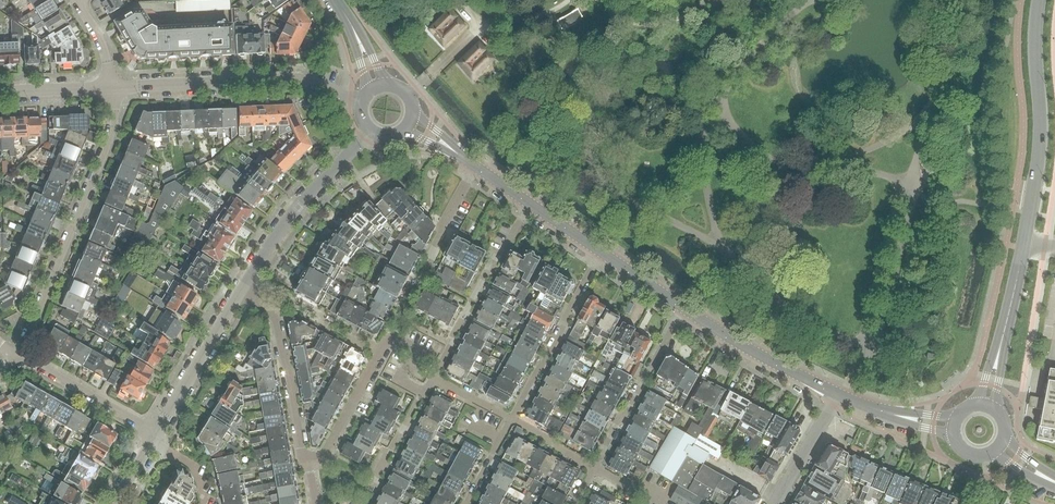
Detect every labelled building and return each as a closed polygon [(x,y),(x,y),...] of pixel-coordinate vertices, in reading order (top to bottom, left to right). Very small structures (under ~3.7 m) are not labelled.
[(33,10),(50,0),(24,0),(14,6),(16,11),(29,3),(33,10)] [(41,21),(57,11),(56,10),(57,8),(55,5),(53,5),(50,0),(33,10),(26,15),(29,19),(37,14),(41,21)] [(102,3),(109,15),(123,6),(123,7),(129,3),(127,0),(106,0),(102,3)] [(231,0),(204,0),(175,1),(176,14),(231,11),(231,0)] [(265,9),(266,10),(268,14),(286,2),(288,0),(267,0),(271,5),(265,9)] [(287,4),(283,6),(289,16),(286,23),(304,32),(306,28),(307,29),(309,26),(309,22),(306,20),(305,20),(300,14),(301,13),(298,9),(291,0),(287,4)] [(451,9),(442,17),(440,19),(432,27),(447,44),(455,37),(457,34),(466,26),(451,9)] [(583,17),(578,9),(557,22),(562,30),(583,17)] [(48,34),(65,23),(64,21),(65,20),(63,17),(61,16),(58,11),(57,11),(41,21),(33,26),(36,31),(44,26),(48,34)] [(132,12),(114,23),(120,34),(119,37),(121,41),(124,41),(133,56),(140,59),(157,59),(159,62),(163,61),(165,58),(179,58),(181,61),(185,60),(187,57),(190,57),(192,60),(196,60),(198,57),(233,55),(232,52),(231,26),(154,29),(143,11),(132,12)] [(26,15),(17,20),(21,24),(29,19),(26,15)] [(12,43),(0,44),(0,64),(4,64),(4,66),(5,66),(7,67),(10,67),(12,65),(12,63),(19,63),(19,50),(24,50),(24,46),(23,28),(14,21),(14,35),(11,36),(12,43)] [(269,30),(274,33),(280,36),(298,44),(298,43),(299,44),(304,34),(303,34),(304,32),(286,23),(282,30),(277,28),(276,29),(271,26),(269,30)] [(53,33),(41,40),(42,47),(42,48),(47,45),(47,46),(51,44),(51,43),(54,42),(57,48),(74,38),(74,37),(74,36),(74,34),(72,31),(70,31),(68,27),(63,30),(54,35),(53,33)] [(236,35),(237,55),(239,55),(240,57),(243,56),(244,54),(250,54),(249,27),(244,27),(244,35),(236,35)] [(253,27),(249,27),(250,54),(256,54),(258,56),(261,56),(262,54),(264,54),(264,49),(264,43),(263,35),(263,34),(255,34),(255,27),(253,27)] [(24,46),(24,50),(25,65),(26,65),(26,64),(27,64),(28,66),(31,65),(32,64),(37,64),(38,64),(38,59),(37,47),(37,40),(37,37),(31,33),(32,46),(24,46)] [(297,48),(296,48),(298,44),(280,36),(276,43),(270,43),(269,43),(270,48),(270,54),(276,54),(281,54),(281,53),(289,52),(289,53),(293,54),(296,52),(297,48)] [(81,59),(79,49),(78,44),(74,38),(57,48),(49,52),(50,58),(50,63),(56,63),(58,64),(61,64),(63,63),(78,62),(81,59)] [(484,70),(486,67),(495,59),(480,42),(471,50),(469,53),(461,60),(476,77),(484,70)] [(286,105),(287,107),(278,107),(279,127),(279,135),(291,129),(291,130),(300,126),(299,124),(302,122),(298,115),(295,116),(293,111),(295,110),(292,105),(286,105)] [(252,127),(252,136),(257,136),(257,132),(265,131),(265,127),(266,127),(265,108),(264,108),(264,106),(258,107),(258,108),(252,108),(253,127),(252,127)] [(266,140),(266,142),(270,140),(270,134),(270,132),(271,132),(270,127),(279,127),(278,107),(277,107),(277,106),(271,106),(271,108),(265,108),(266,127),(265,127),(265,131),(266,140)] [(244,109),(238,109),(239,114),(239,128),(239,137),(245,136),(245,128),(252,127),(253,127),(252,108),(250,109),(250,107),(244,107),(244,109)] [(217,110),(215,110),(215,109),(214,109),(213,108),(212,108),(211,108),(210,109),(209,109),(209,110),(208,110),(207,110),(208,133),(209,133),(218,132),(219,139),(223,138),(222,129),(221,110),(217,110)] [(236,128),(236,115),(235,109),(231,110),(231,109),(229,109),(228,108),(224,108),(222,110),(221,110),(222,129),(236,128)] [(205,140),(209,139),(209,133),(208,133),(207,110),(207,111),(203,111),(201,111),(200,109),(196,109),(194,111),(193,111),(194,133),(195,133),(205,133),(205,140)] [(177,135),(178,140),(182,140),(181,135),(180,135),(179,112),(175,112),(173,112),(172,110),(168,110),(168,111),(167,112),(165,112),(165,113),(166,132),(175,131),(175,135),(177,135)] [(181,111),(181,112),(179,112),(180,135),(181,135),(191,134),(192,140),(196,139),(195,133),(194,133),(193,111),(189,111),(187,111),(186,110),(185,110),(184,110),(183,110),(182,110),(181,111)] [(152,138),(151,113),(147,113),(143,111),(142,113),(140,113),(138,118),(139,120),(134,131),(139,133),(147,137),(152,139),(152,138)] [(168,144),(168,143),(166,132),(165,113),(161,113),(159,113),(159,112),(158,111),(157,111),(156,111),(155,111),(154,111),(154,112),(153,112),(153,113),(151,113),(152,138),(162,137),(162,144),(168,144)] [(52,117),(48,117),(49,123),(49,130),(56,130),(68,131),(68,130),(86,138),(87,136),(87,131),(86,130),(86,127),(88,125),(88,122),(89,122),(88,120),(88,118),(86,116),(73,116),(73,115),(68,116),(68,117),(67,117),(62,117),(61,117),(58,117),(57,117),(55,117),(54,117),(52,117)] [(40,120),(40,118),(40,116),(40,118),(35,118),(33,117),(30,117),(28,118),(27,118),(27,117),(26,117),(27,137),(40,137),(40,146),(47,141),(47,130),(41,130),(40,120)] [(13,118),(14,138),(25,138),(25,140),(22,140),(22,146),(27,146),(27,137),(26,117),(26,118),(21,118),(19,117),(16,118),(15,119),(13,119),(13,118)] [(14,146),(14,138),(13,118),(13,119),(8,119),(6,118),(3,118),(2,119),(0,119),(0,118),(0,121),(1,138),(7,138),(7,150),(14,150),(14,146)] [(304,127),(301,128),(300,126),(291,130),(278,136),(286,143),(289,141),(297,150),(301,154),(306,149),(307,150),(311,146),(309,141),(307,142),(305,136),(308,135),(304,127)] [(85,143),(87,139),(86,138),(68,130),(68,131),(63,144),(81,151),(81,149),(83,149),(84,146),(84,144),(84,143),(85,143)] [(63,144),(55,140),(53,139),(51,145),(60,149),(58,156),(77,164),(81,156),(79,155),(80,151),(82,152),(82,153),(83,152),(81,151),(63,144)] [(131,139),(130,140),(129,141),(128,141),(128,142),(127,143),(127,144),(127,145),(127,146),(128,147),(127,148),(126,152),(143,160),(149,147),(131,139)] [(289,141),(286,143),(279,150),(288,160),(292,164),(296,159),(297,160),(301,156),(300,155),(301,154),(297,150),(289,141)] [(290,165),(292,164),(288,160),(279,150),(271,158),(268,162),(278,169),(282,173),(286,169),(287,170),(291,166),(290,165)] [(43,156),(56,161),(53,168),(72,176),(77,164),(58,156),(57,156),(45,151),(43,156)] [(143,160),(126,152),(125,152),(125,153),(123,154),(121,158),(122,160),(122,161),(120,165),(138,173),(152,178),(154,174),(140,168),(143,160)] [(246,158),(243,162),(248,167),(249,166),(255,171),(255,170),(268,181),(272,185),(275,181),(276,180),(277,180),(278,180),(279,179),(280,178),(281,177),(281,176),(281,175),(281,174),(282,173),(278,169),(268,162),(263,158),(260,156),(255,162),(248,157),(246,158)] [(194,158),(185,160),(187,168),(196,166),(194,158)] [(181,159),(173,161),(175,174),(183,172),(181,159)] [(204,164),(199,167),(203,172),(208,169),(204,164)] [(132,186),(133,186),(142,190),(144,185),(134,181),(138,173),(120,165),(120,166),(119,167),(118,167),(117,168),(116,169),(116,170),(116,171),(117,172),(117,173),(116,174),(117,174),(115,178),(132,186)] [(272,185),(268,181),(255,170),(255,171),(249,166),(248,167),(242,174),(229,165),(226,169),(228,170),(240,180),(241,179),(245,182),(246,182),(258,193),(263,196),(266,193),(267,191),(269,192),(272,188),(271,186),(272,185)] [(72,176),(53,168),(49,177),(42,174),(40,179),(47,182),(65,189),(67,189),(67,188),(67,189),(65,188),(67,184),(69,185),(72,176)] [(263,196),(258,193),(246,182),(245,182),(241,179),(240,180),(228,170),(217,182),(228,191),(230,190),(249,205),(253,209),(256,205),(257,204),(258,203),(259,203),(260,202),(261,202),(261,201),(262,200),(262,199),(262,197),(263,196)] [(167,175),(161,179),(162,182),(163,184),(170,181),(167,175)] [(129,194),(132,186),(115,178),(114,179),(112,180),(110,183),(111,183),(112,185),(111,187),(110,191),(109,191),(127,198),(136,202),(138,197),(129,194)] [(129,217),(108,208),(103,206),(102,207),(103,207),(101,213),(100,212),(94,230),(114,239),(118,230),(126,234),(127,231),(133,234),(129,245),(138,249),(141,241),(147,244),(149,240),(152,236),(167,213),(170,209),(172,205),(180,193),(183,188),(174,181),(164,186),(157,202),(154,210),(149,224),(147,224),(140,221),(129,217)] [(30,189),(60,201),(61,202),(63,197),(62,197),(62,195),(64,194),(65,192),(64,190),(65,189),(47,182),(44,189),(34,185),(32,186),(30,189)] [(6,183),(3,190),(9,193),(12,185),(6,183)] [(183,188),(180,193),(185,197),(190,189),(185,185),(183,188)] [(376,206),(375,207),(379,211),(382,215),(386,219),(394,212),(393,211),(408,197),(401,190),(401,189),(397,189),(392,194),(391,193),(390,194),(387,193),(384,196),(384,198),(383,199),(383,200),(380,202),(380,203),(379,204),(377,206),(376,206)] [(106,200),(104,204),(130,215),(131,212),(125,209),(126,207),(123,206),(127,198),(109,191),(109,192),(108,192),(107,193),(106,194),(106,195),(105,196),(106,197),(106,198),(106,200)] [(210,192),(207,197),(213,200),(243,223),(244,222),(243,222),(241,221),(244,218),(245,219),(246,219),(247,218),(249,218),(251,214),(251,212),(252,211),(247,208),(232,196),(226,204),(216,196),(210,192)] [(60,204),(59,203),(34,193),(31,200),(29,206),(54,216),(54,215),(56,214),(57,211),(57,209),(57,208),(58,208),(60,204)] [(205,195),(202,199),(212,207),(220,213),(215,221),(235,235),(236,234),(238,234),(240,230),(240,228),(243,223),(207,197),(205,195)] [(342,196),(338,200),(343,205),(347,201),(342,196)] [(393,211),(394,212),(399,217),(391,224),(395,229),(403,222),(403,221),(417,207),(414,203),(414,200),(412,198),(409,198),(408,197),(393,211)] [(154,210),(157,202),(150,199),(146,207),(154,210)] [(29,206),(26,204),(18,201),(16,207),(33,214),(30,222),(50,229),(54,221),(52,220),(53,216),(55,217),(54,218),(55,218),(56,217),(54,216),(29,206)] [(363,210),(360,212),(364,216),(372,224),(377,229),(389,241),(391,238),(391,236),(385,230),(384,231),(382,230),(384,227),(383,226),(388,221),(386,219),(382,215),(379,211),(375,207),(370,202),(369,202),(365,202),(362,205),(362,208),(363,209),(362,209),(363,210)] [(170,209),(167,213),(173,217),(178,209),(172,205),(170,209)] [(403,221),(403,222),(409,227),(395,240),(400,243),(409,234),(427,217),(423,213),(424,211),(421,208),(418,208),(417,207),(403,221)] [(352,218),(349,222),(353,226),(362,233),(364,235),(368,239),(383,252),(385,248),(385,247),(375,239),(374,235),(373,235),(377,229),(372,224),(364,216),(360,212),(358,211),(358,212),(354,209),(349,215),(352,218)] [(426,245),(433,231),(436,227),(433,225),(433,224),(433,223),(433,220),(430,218),(428,218),(427,217),(409,234),(415,241),(419,238),(420,239),(423,242),(421,242),(426,245)] [(192,219),(188,226),(189,227),(193,230),(194,230),(197,232),(200,227),(201,225),(192,219)] [(341,230),(338,233),(343,236),(359,248),(377,262),(378,261),(380,257),(381,256),(378,254),(374,253),(365,247),(364,249),(362,247),(368,239),(364,235),(362,233),(353,226),(349,222),(347,221),(346,222),(346,221),(343,221),(340,225),(341,228),(340,229),(341,230)] [(15,230),(25,234),(43,241),(45,242),(46,240),(45,240),(45,241),(43,241),(45,237),(47,237),(50,229),(30,222),(27,229),(17,225),(15,230)] [(200,227),(197,232),(226,250),(226,249),(225,249),(227,245),(228,246),(227,246),(228,246),(229,245),(231,244),(233,241),(233,238),(234,237),(229,234),(217,227),(213,225),(208,232),(200,227)] [(88,241),(114,251),(115,247),(108,244),(111,237),(114,239),(94,230),(93,229),(93,230),(91,231),(90,234),(90,236),(88,241)] [(193,230),(191,235),(202,242),(197,249),(213,259),(217,262),(218,261),(221,261),(223,257),(222,255),(223,253),(223,254),(222,253),(224,249),(225,250),(225,251),(226,250),(197,232),(194,230),(193,230)] [(353,257),(359,248),(343,236),(338,233),(337,232),(336,233),(332,230),(328,237),(331,239),(328,244),(349,258),(361,265),(363,261),(356,257),(355,258),(353,257)] [(43,241),(25,234),(20,247),(39,254),(41,250),(40,250),(40,248),(42,247),(43,244),(43,243),(43,241)] [(152,236),(149,240),(155,244),(158,240),(152,236)] [(455,237),(453,241),(445,257),(460,265),(471,245),(464,241),(463,241),(455,237)] [(413,244),(411,249),(416,252),(421,254),(426,245),(421,242),(423,242),(420,239),(418,241),(419,242),(417,243),(415,245),(413,244)] [(101,263),(104,255),(107,257),(108,255),(115,258),(116,254),(87,242),(85,247),(86,247),(85,248),(84,249),(83,252),(83,254),(82,255),(101,263)] [(318,256),(323,258),(342,268),(353,274),(355,270),(347,266),(346,267),(344,266),(349,258),(328,244),(326,242),(326,243),(325,243),(322,243),(319,247),(320,250),(321,250),(320,251),(321,251),(318,256)] [(416,252),(411,249),(401,243),(398,249),(387,244),(385,247),(385,248),(395,254),(411,262),(415,265),(421,254),(416,252)] [(184,245),(181,250),(190,256),(185,263),(203,275),(208,278),(208,277),(209,277),(212,277),(214,274),(213,271),(216,265),(211,262),(184,245)] [(471,245),(460,265),(471,270),(466,279),(471,281),(475,274),(486,253),(479,248),(479,249),(471,245)] [(39,254),(20,247),(15,259),(34,268),(38,259),(36,258),(37,254),(39,255),(39,256),(40,255),(39,254)] [(511,252),(503,268),(502,268),(515,275),(523,259),(520,257),(519,256),(518,254),(515,252),(513,252),(511,252)] [(515,275),(516,276),(519,271),(525,275),(522,280),(528,283),(538,264),(541,260),(535,257),(535,256),(534,254),(531,252),(529,253),(528,252),(528,253),(527,252),(523,259),(515,275)] [(381,256),(380,257),(378,261),(388,266),(389,266),(389,264),(410,275),(415,265),(411,262),(395,254),(391,261),(381,255),(381,256)] [(82,255),(82,256),(81,260),(79,259),(75,267),(96,276),(99,268),(112,273),(113,268),(101,263),(82,255)] [(323,258),(318,256),(317,255),(315,259),(315,260),(314,261),(312,260),(309,265),(311,266),(310,268),(314,271),(333,281),(334,281),(342,268),(323,258)] [(4,270),(9,272),(27,280),(28,279),(29,280),(30,278),(29,279),(28,279),(29,275),(31,275),(34,268),(15,259),(11,267),(6,265),(4,270)] [(171,266),(168,271),(195,288),(200,291),(203,285),(204,286),(206,285),(208,282),(208,279),(207,279),(208,278),(203,275),(185,263),(180,272),(171,266)] [(535,284),(533,288),(541,292),(534,305),(539,308),(547,295),(546,295),(548,291),(558,274),(559,272),(558,271),(558,272),(558,273),(554,271),(555,270),(555,269),(554,269),(554,265),(550,263),(547,265),(546,265),(543,270),(536,284),(535,284)] [(409,277),(404,275),(389,266),(388,266),(382,277),(398,285),(403,288),(406,282),(406,281),(408,277),(408,278),(409,277)] [(75,267),(70,280),(90,288),(96,291),(100,293),(102,289),(95,286),(96,284),(93,283),(96,276),(75,267)] [(326,293),(333,281),(314,271),(310,268),(307,272),(304,272),(301,276),(302,280),(307,283),(326,293)] [(502,268),(499,274),(504,276),(512,281),(515,275),(502,268)] [(158,269),(154,276),(161,281),(162,280),(166,282),(168,288),(168,289),(165,293),(170,296),(190,308),(193,303),(195,302),(197,299),(197,297),(196,297),(197,295),(192,293),(173,281),(175,279),(158,269)] [(448,277),(452,279),(452,280),(455,274),(449,270),(445,276),(448,277)] [(27,280),(9,272),(4,284),(22,292),(23,292),(22,291),(24,288),(25,288),(24,287),(25,286),(26,285),(27,282),(27,281),(27,280)] [(455,274),(452,280),(456,281),(460,283),(463,285),(467,288),(468,287),(467,287),(470,282),(471,281),(466,279),(456,273),(455,273),(455,274)] [(498,276),(493,285),(498,288),(511,294),(515,288),(517,289),(522,292),(524,287),(520,285),(520,284),(518,283),(517,283),(513,281),(512,281),(504,276),(499,274),(499,275),(500,275),(499,277),(498,276)] [(547,295),(539,308),(555,317),(558,311),(560,313),(564,307),(561,305),(568,294),(569,295),(570,295),(569,294),(569,295),(568,294),(570,290),(573,289),(575,285),(573,280),(570,278),(567,279),(566,279),(567,277),(566,276),(565,278),(558,274),(548,291),(546,295),(547,295)] [(400,294),(403,288),(398,285),(382,277),(379,275),(373,285),(392,296),(397,298),(398,298),(397,297),(399,293),(400,294)] [(96,291),(90,288),(70,280),(67,288),(69,289),(67,293),(85,301),(96,305),(98,300),(93,298),(96,291)] [(125,280),(122,284),(129,288),(132,284),(125,280)] [(322,301),(324,298),(326,293),(307,283),(302,280),(296,289),(297,294),(319,306),(322,301)] [(368,282),(366,286),(368,291),(376,296),(374,300),(386,307),(391,310),(397,298),(392,296),(373,285),(368,282)] [(2,308),(4,309),(11,305),(11,302),(14,301),(15,303),(14,301),(20,298),(22,292),(4,284),(0,286),(0,305),(2,308)] [(126,295),(125,296),(126,296),(130,289),(124,286),(120,292),(126,295)] [(340,311),(337,315),(349,322),(351,317),(358,304),(353,302),(357,295),(358,296),(357,288),(353,286),(352,290),(347,298),(345,302),(340,311)] [(347,298),(352,290),(347,287),(340,300),(345,302),(347,298)] [(351,317),(349,322),(360,328),(363,323),(369,312),(368,312),(368,310),(363,307),(363,303),(366,302),(363,293),(362,287),(357,288),(358,296),(358,304),(351,317)] [(426,315),(440,289),(436,287),(434,291),(433,293),(425,289),(415,308),(426,314),(426,315)] [(487,297),(487,298),(505,308),(511,311),(516,314),(520,307),(521,305),(516,302),(514,307),(507,304),(511,297),(492,287),(488,295),(488,296),(488,297),(487,297)] [(524,287),(522,292),(522,293),(527,295),(530,290),(527,288),(524,287)] [(440,289),(426,315),(427,314),(437,320),(437,321),(448,301),(440,297),(441,295),(443,291),(440,289)] [(85,301),(67,293),(66,293),(66,295),(64,295),(63,298),(64,300),(63,301),(62,301),(60,305),(66,308),(65,310),(77,317),(79,313),(80,313),(85,301)] [(448,301),(437,321),(438,320),(449,326),(459,307),(451,302),(452,301),(455,297),(451,295),(448,301)] [(190,308),(170,296),(172,297),(165,308),(178,316),(183,319),(185,315),(186,315),(187,315),(190,311),(189,309),(190,308)] [(152,302),(158,307),(162,301),(156,297),(153,301),(153,300),(152,302)] [(574,329),(573,331),(580,335),(582,335),(588,325),(594,328),(596,326),(602,314),(605,310),(606,308),(598,304),(599,303),(598,300),(593,297),(588,299),(587,302),(587,304),(579,319),(574,329)] [(116,298),(113,304),(119,308),(123,301),(122,301),(116,298)] [(333,307),(330,312),(332,312),(337,314),(336,315),(337,315),(340,311),(345,302),(340,300),(337,298),(333,307)] [(368,310),(368,312),(369,312),(369,313),(378,317),(380,319),(385,321),(391,310),(386,307),(374,300),(370,298),(368,303),(371,305),(368,310)] [(508,317),(502,314),(505,308),(487,298),(481,309),(499,319),(505,322),(509,324),(514,318),(516,314),(511,311),(508,317)] [(521,305),(520,307),(527,311),(529,312),(534,315),(530,322),(547,331),(548,330),(550,331),(553,324),(552,323),(554,319),(549,316),(538,310),(539,308),(534,305),(524,300),(523,302),(521,305)] [(629,302),(624,312),(629,314),(632,309),(634,305),(629,302)] [(155,308),(145,324),(154,330),(158,332),(166,337),(171,340),(172,338),(174,338),(177,334),(176,332),(179,327),(179,324),(178,322),(174,320),(176,318),(177,319),(178,318),(166,311),(164,314),(155,308)] [(59,315),(73,324),(76,318),(77,318),(77,317),(65,310),(63,309),(59,315)] [(501,327),(496,325),(499,319),(481,309),(475,319),(496,331),(496,332),(503,336),(503,335),(507,329),(509,324),(505,322),(503,326),(502,325),(501,327)] [(592,334),(589,339),(593,342),(596,336),(599,338),(600,336),(603,331),(611,335),(618,323),(620,318),(619,314),(615,312),(612,314),(611,313),(607,311),(608,311),(607,310),(607,311),(605,310),(602,314),(596,326),(594,328),(595,329),(592,334)] [(363,323),(360,328),(374,335),(378,334),(384,323),(379,320),(377,319),(378,317),(369,313),(369,312),(363,323)] [(516,314),(514,318),(523,323),(522,324),(527,327),(524,333),(541,342),(542,342),(542,341),(545,341),(546,337),(546,335),(547,331),(530,322),(526,319),(517,314),(516,314)] [(131,315),(128,320),(132,322),(140,328),(143,323),(139,320),(134,317),(131,315)] [(108,340),(115,326),(101,318),(93,332),(108,340)] [(495,333),(474,321),(468,332),(487,342),(490,336),(500,341),(500,340),(503,336),(496,332),(495,333)] [(322,332),(316,329),(303,322),(302,324),(299,324),(296,322),(291,323),(289,326),(293,346),(298,345),(303,343),(302,338),(313,336),(318,338),(322,332)] [(143,333),(138,341),(158,353),(162,356),(163,355),(166,354),(166,355),(168,351),(167,348),(167,347),(166,346),(169,342),(164,339),(156,334),(158,332),(154,330),(145,324),(143,323),(140,328),(139,330),(143,333)] [(603,350),(601,353),(607,356),(611,355),(614,349),(623,354),(623,353),(632,337),(635,333),(636,330),(635,329),(635,327),(630,324),(628,326),(627,325),(627,324),(626,326),(625,325),(624,324),(624,323),(623,323),(622,323),(623,324),(620,329),(618,327),(611,340),(609,339),(603,350)] [(49,338),(45,345),(46,346),(46,347),(46,348),(47,348),(47,349),(48,350),(49,350),(50,350),(51,350),(52,350),(53,350),(57,352),(57,353),(67,336),(70,331),(57,324),(55,325),(53,328),(49,337),(49,338)] [(509,324),(507,329),(517,335),(517,337),(514,341),(518,343),(536,353),(541,342),(524,333),(509,324)] [(82,326),(75,338),(74,340),(67,336),(57,353),(58,353),(58,355),(58,356),(62,358),(62,357),(64,357),(65,357),(69,359),(69,360),(79,343),(87,329),(82,326)] [(319,353),(311,368),(317,367),(323,355),(333,338),(322,332),(318,338),(315,344),(312,349),(314,350),(319,353)] [(494,351),(494,349),(496,347),(487,342),(468,332),(463,342),(481,352),(484,346),(494,351)] [(623,354),(616,368),(622,371),(627,374),(630,376),(632,377),(635,370),(637,368),(637,366),(639,363),(640,362),(651,341),(650,341),(651,338),(642,334),(641,336),(639,335),(638,338),(634,336),(635,333),(636,334),(636,333),(635,333),(632,337),(623,353),(623,354)] [(69,360),(70,360),(70,361),(71,362),(71,363),(72,364),(73,364),(74,364),(75,364),(76,364),(77,364),(81,366),(81,367),(92,348),(99,337),(95,335),(89,346),(88,345),(87,348),(79,343),(69,360)] [(503,336),(500,340),(516,348),(513,354),(517,356),(525,361),(530,363),(531,362),(533,362),(535,359),(534,356),(536,353),(518,343),(514,341),(503,335),(503,336)] [(570,336),(566,342),(571,344),(582,350),(586,344),(577,340),(570,336)] [(251,358),(247,364),(257,370),(266,368),(273,357),(270,344),(266,341),(265,338),(260,339),(260,342),(255,351),(252,351),(250,354),(251,356),(250,358),(251,358)] [(328,372),(329,371),(332,365),(334,361),(338,355),(344,344),(333,338),(323,355),(329,358),(323,370),(328,372)] [(586,344),(582,350),(587,353),(593,342),(589,339),(588,339),(586,344)] [(133,349),(134,349),(131,354),(149,365),(153,368),(156,364),(157,365),(158,363),(161,363),(163,359),(162,357),(162,356),(158,353),(138,341),(133,349)] [(110,344),(106,342),(104,345),(105,345),(101,352),(100,352),(99,354),(91,350),(93,348),(92,348),(81,367),(82,367),(82,369),(82,370),(86,372),(86,371),(88,371),(89,371),(93,373),(93,374),(103,357),(104,355),(105,355),(109,347),(110,344)] [(457,352),(476,362),(479,356),(483,358),(482,358),(487,361),(490,357),(481,352),(463,342),(457,352)] [(571,344),(566,342),(564,346),(563,346),(561,350),(561,352),(561,353),(579,362),(582,356),(596,363),(598,358),(587,353),(582,350),(571,344)] [(298,345),(293,346),(296,365),(310,362),(309,356),(311,355),(314,350),(312,349),(307,350),(306,343),(303,343),(298,345)] [(364,354),(344,344),(338,355),(343,358),(360,367),(365,358),(364,354)] [(496,347),(494,349),(505,355),(505,356),(502,362),(524,374),(530,363),(525,361),(517,356),(513,354),(497,345),(496,347)] [(106,381),(108,376),(115,364),(123,351),(118,348),(110,361),(103,357),(93,374),(94,374),(94,375),(95,376),(96,377),(96,378),(97,378),(98,378),(99,378),(100,378),(101,378),(105,380),(105,381),(106,381)] [(484,367),(476,362),(457,352),(451,363),(470,373),(473,367),(482,372),(484,367)] [(561,353),(555,363),(573,373),(577,366),(583,370),(585,368),(583,367),(584,365),(579,362),(561,353)] [(150,374),(153,370),(138,362),(128,356),(126,359),(136,365),(134,368),(131,367),(126,375),(140,383),(145,386),(146,384),(148,384),(151,379),(150,377),(151,375),(150,374)] [(241,373),(240,374),(240,376),(247,378),(253,377),(254,383),(258,382),(277,379),(275,370),(275,367),(273,357),(266,368),(257,370),(252,371),(241,373)] [(657,375),(652,385),(653,385),(659,389),(663,391),(679,363),(679,362),(671,357),(667,358),(666,358),(662,366),(661,366),(659,369),(660,371),(657,375)] [(334,361),(332,365),(338,368),(355,377),(360,367),(343,358),(340,364),(334,361)] [(312,375),(321,373),(320,368),(317,367),(311,368),(310,362),(296,365),(300,384),(305,383),(313,381),(312,375)] [(502,362),(496,373),(500,375),(514,382),(517,384),(518,385),(519,385),(519,384),(522,383),(523,380),(523,377),(524,374),(502,362)] [(627,374),(622,371),(616,368),(605,362),(603,367),(611,371),(608,377),(607,378),(626,388),(627,388),(631,380),(630,380),(632,377),(630,376),(627,374)] [(679,363),(663,391),(673,396),(674,397),(677,390),(688,370),(689,369),(685,367),(685,364),(682,362),(680,363),(679,363)] [(243,368),(240,373),(241,373),(252,371),(257,370),(247,364),(246,363),(243,368)] [(478,377),(477,377),(470,373),(451,363),(447,371),(448,375),(464,383),(467,377),(472,380),(469,386),(472,388),(478,377)] [(583,387),(586,380),(573,373),(555,363),(549,374),(567,384),(568,383),(571,377),(578,381),(577,384),(583,387)] [(329,371),(328,372),(326,376),(332,379),(349,388),(355,377),(338,368),(335,374),(329,371)] [(115,369),(107,382),(114,386),(118,378),(124,381),(119,389),(120,389),(119,393),(124,396),(126,393),(137,399),(138,397),(141,397),(143,394),(141,392),(145,386),(140,383),(126,375),(115,369)] [(684,394),(677,406),(681,408),(688,396),(687,396),(696,381),(699,376),(695,374),(695,371),(692,369),(689,370),(688,370),(677,390),(684,394)] [(1050,369),(1047,385),(1046,384),(1045,387),(1047,388),(1046,390),(1045,390),(1044,393),(1046,393),(1044,399),(1035,397),(1033,408),(1042,410),(1041,415),(1040,415),(1040,418),(1041,418),(1040,421),(1039,421),(1038,424),(1040,424),(1037,440),(1053,443),(1053,442),(1054,442),(1054,370),(1050,369)] [(605,382),(602,388),(601,388),(620,399),(621,397),(622,397),(625,393),(624,391),(626,388),(607,378),(608,377),(594,370),(591,375),(605,382)] [(480,373),(477,377),(478,377),(508,393),(512,396),(514,392),(517,392),(519,388),(518,386),(518,385),(517,384),(514,382),(500,375),(497,382),(480,373)] [(549,374),(543,385),(562,394),(564,389),(570,392),(573,386),(568,383),(567,384),(549,374)] [(478,377),(472,388),(478,391),(481,384),(490,389),(489,391),(486,396),(504,405),(508,404),(512,396),(508,393),(478,377)] [(253,387),(243,388),(244,397),(250,396),(260,394),(279,391),(279,387),(277,379),(258,382),(259,388),(253,389),(253,387)] [(349,388),(332,379),(329,384),(323,381),(321,386),(326,389),(327,389),(344,398),(349,388)] [(692,398),(688,405),(686,409),(697,415),(703,404),(713,384),(703,379),(692,398)] [(243,386),(235,381),(234,383),(233,382),(230,382),(229,385),(230,387),(231,388),(228,392),(245,403),(244,397),(243,386)] [(304,403),(309,402),(310,402),(313,401),(315,397),(317,393),(321,386),(314,387),(313,381),(305,383),(300,384),(304,403)] [(586,385),(588,387),(595,390),(594,391),(599,393),(596,398),(596,399),(614,409),(615,408),(617,407),(619,404),(618,402),(620,399),(601,388),(602,388),(588,381),(586,385)] [(10,394),(6,397),(12,407),(16,399),(23,403),(18,411),(23,414),(25,409),(26,409),(36,389),(33,387),(33,386),(32,386),(31,384),(30,383),(29,382),(27,382),(26,382),(24,382),(20,390),(16,388),(14,389),(11,394),(10,394)] [(704,429),(711,415),(713,413),(721,400),(723,396),(726,391),(713,384),(703,404),(709,407),(699,426),(704,429)] [(562,394),(543,385),(538,395),(556,405),(559,400),(564,402),(567,397),(562,394)] [(321,399),(338,409),(344,398),(327,389),(326,389),(321,386),(317,393),(315,397),(321,399)] [(39,412),(40,413),(49,396),(49,395),(48,396),(45,393),(43,393),(43,391),(43,390),(40,388),(40,389),(38,389),(37,389),(36,389),(26,409),(32,413),(29,418),(34,421),(39,412)] [(401,399),(382,389),(376,400),(400,413),(401,414),(403,410),(399,408),(398,408),(397,407),(401,399)] [(261,400),(245,403),(245,409),(262,406),(281,403),(279,391),(260,394),(261,400)] [(644,400),(643,401),(662,411),(661,411),(674,418),(677,413),(664,406),(667,400),(656,394),(654,393),(650,391),(649,391),(648,392),(646,393),(644,396),(645,398),(644,400)] [(0,415),(6,411),(9,416),(13,409),(12,407),(6,397),(4,394),(5,394),(4,392),(3,393),(3,394),(1,396),(0,395),(0,414),(0,415)] [(245,409),(245,403),(228,392),(225,397),(224,397),(221,397),(220,399),(221,401),(222,402),(221,404),(237,414),(241,407),(245,407),(245,409)] [(722,411),(720,415),(731,421),(734,417),(741,421),(748,408),(751,404),(742,399),(740,398),(739,397),(738,394),(735,393),(733,393),(732,394),(731,393),(728,398),(722,411)] [(431,402),(429,404),(448,414),(451,415),(456,418),(458,414),(450,409),(453,402),(438,394),(434,395),(434,396),(431,402)] [(596,399),(596,398),(587,394),(586,397),(588,398),(587,401),(593,404),(590,409),(590,410),(608,420),(614,409),(596,399)] [(536,397),(532,406),(550,416),(553,410),(563,416),(566,410),(556,405),(538,395),(536,397)] [(49,396),(40,413),(47,417),(40,430),(44,433),(52,420),(61,403),(57,401),(57,400),(56,400),(55,398),(54,397),(53,396),(51,396),(50,396),(49,396)] [(338,409),(321,399),(318,405),(313,402),(313,401),(310,402),(312,407),(312,409),(315,410),(333,419),(338,409)] [(374,413),(374,414),(396,425),(395,424),(400,413),(376,400),(375,400),(373,404),(377,406),(378,405),(379,406),(375,414),(374,413)] [(721,400),(713,413),(717,415),(725,402),(721,400)] [(639,409),(637,413),(656,422),(671,431),(674,426),(671,424),(671,425),(658,418),(661,411),(662,411),(643,401),(642,403),(640,404),(639,407),(639,409)] [(64,427),(73,410),(73,409),(73,410),(69,407),(68,407),(68,404),(64,402),(62,403),(61,403),(52,420),(64,427)] [(590,409),(581,405),(577,402),(574,407),(587,414),(584,420),(603,431),(603,430),(604,431),(608,423),(607,422),(608,420),(590,410),(590,409)] [(263,412),(255,413),(256,419),(265,418),(284,414),(281,403),(262,406),(263,412)] [(737,428),(736,429),(753,439),(744,454),(751,458),(761,443),(764,439),(763,439),(765,435),(763,434),(771,420),(773,415),(772,415),(752,404),(751,403),(751,404),(748,408),(741,421),(737,428)] [(216,411),(213,415),(231,427),(237,430),(240,427),(240,425),(239,424),(243,418),(242,417),(237,414),(221,404),(220,405),(218,405),(215,408),(216,411)] [(429,404),(424,415),(442,425),(450,429),(452,425),(444,420),(448,414),(429,404)] [(532,406),(526,417),(544,427),(547,421),(553,424),(550,430),(558,434),(563,423),(550,416),(532,406)] [(81,414),(80,414),(80,413),(79,412),(79,411),(78,410),(77,410),(76,410),(75,410),(74,410),(73,410),(64,427),(71,431),(70,433),(72,434),(68,439),(72,441),(73,438),(78,430),(86,417),(85,417),(85,416),(85,417),(81,414)] [(306,413),(307,420),(308,419),(315,423),(327,429),(333,419),(315,410),(312,415),(308,413),(306,413)] [(571,413),(568,418),(582,425),(578,431),(597,441),(603,431),(584,420),(571,413)] [(637,413),(631,423),(650,433),(663,440),(666,436),(652,429),(656,422),(637,413)] [(674,418),(671,424),(674,426),(677,428),(682,419),(683,417),(677,413),(674,418)] [(266,423),(257,425),(258,426),(259,431),(267,429),(286,426),(284,414),(265,418),(266,423)] [(364,422),(364,423),(388,436),(394,425),(395,426),(396,425),(374,414),(375,415),(371,422),(369,421),(370,421),(366,418),(364,422)] [(424,415),(418,426),(445,440),(445,438),(447,436),(438,432),(441,427),(442,425),(424,415)] [(711,415),(704,429),(700,435),(708,439),(719,419),(711,415)] [(753,472),(759,476),(768,460),(769,460),(774,451),(774,450),(787,428),(789,424),(788,423),(787,423),(785,422),(786,422),(784,421),(784,420),(778,416),(777,417),(776,417),(774,421),(765,435),(763,439),(764,439),(773,444),(771,447),(771,446),(769,445),(756,468),(753,472)] [(91,420),(86,417),(78,430),(84,434),(87,429),(92,420),(91,420)] [(207,422),(205,425),(205,428),(205,429),(226,442),(229,444),(233,437),(231,436),(232,433),(240,438),(243,434),(237,430),(231,427),(230,428),(212,417),(210,421),(210,422),(207,422)] [(8,426),(15,432),(22,423),(19,421),(19,420),(15,418),(8,426)] [(704,429),(692,422),(686,433),(697,440),(700,435),(704,429)] [(84,434),(88,436),(104,445),(108,448),(109,447),(111,443),(112,442),(114,442),(115,442),(117,438),(116,438),(116,436),(116,435),(105,428),(104,425),(101,423),(98,424),(97,423),(92,432),(87,429),(84,434)] [(327,429),(315,423),(309,433),(309,434),(312,447),(317,448),(327,429)] [(388,436),(364,423),(358,433),(357,433),(378,444),(377,443),(381,436),(383,437),(383,438),(387,440),(389,436),(388,436)] [(650,433),(631,423),(631,424),(629,425),(627,429),(627,430),(626,434),(644,444),(656,451),(659,445),(647,439),(650,433)] [(565,424),(559,435),(586,449),(589,451),(591,452),(592,451),(594,450),(596,447),(595,444),(597,441),(578,431),(565,424)] [(774,451),(769,460),(780,467),(785,459),(784,459),(786,456),(800,433),(800,432),(799,428),(798,428),(789,424),(787,428),(774,450),(774,451)] [(22,426),(16,433),(20,436),(26,429),(22,426)] [(251,439),(252,445),(256,444),(269,441),(288,438),(286,426),(267,429),(268,435),(251,439)] [(418,426),(412,437),(430,446),(430,447),(439,451),(442,446),(443,443),(445,440),(418,426)] [(694,445),(697,440),(686,433),(677,428),(674,426),(671,431),(649,468),(672,481),(689,454),(684,451),(688,444),(693,447),(694,445)] [(244,453),(226,442),(205,429),(199,438),(197,438),(198,443),(200,442),(205,447),(207,449),(206,451),(208,454),(211,455),(212,456),(221,450),(224,445),(228,448),(227,450),(235,455),(239,455),(244,453)] [(38,431),(31,444),(37,448),(44,435),(38,431)] [(378,444),(357,433),(358,434),(354,441),(352,441),(352,440),(348,438),(346,441),(347,442),(371,455),(377,444),(378,445),(378,444)] [(622,441),(620,445),(638,455),(651,462),(654,456),(641,450),(644,444),(626,434),(625,435),(623,435),(621,440),(622,441)] [(459,435),(455,442),(463,447),(460,452),(477,461),(478,460),(480,459),(481,457),(481,455),(483,451),(482,451),(478,448),(466,442),(467,440),(461,436),(459,435)] [(708,439),(700,435),(697,440),(694,445),(710,454),(718,459),(724,449),(708,439)] [(108,448),(104,445),(88,436),(83,444),(73,438),(72,441),(69,445),(95,460),(100,463),(100,462),(99,462),(102,458),(103,457),(106,457),(109,452),(108,449),(108,448)] [(406,447),(433,462),(436,456),(431,453),(431,454),(427,452),(430,447),(430,446),(412,437),(406,447)] [(503,459),(502,462),(506,464),(508,465),(513,468),(517,461),(517,460),(517,459),(526,442),(518,437),(517,437),(514,438),(506,454),(503,459)] [(253,451),(255,456),(261,455),(263,455),(271,453),(290,450),(288,438),(269,441),(270,447),(253,451)] [(371,455),(347,442),(340,453),(360,463),(364,455),(366,456),(365,457),(369,459),(371,455)] [(526,442),(517,459),(517,460),(523,463),(518,471),(519,471),(523,473),(527,465),(537,447),(526,442)] [(438,453),(437,454),(440,455),(442,455),(444,451),(457,458),(455,462),(454,463),(472,472),(477,461),(460,452),(443,443),(442,446),(439,451),(438,453)] [(732,501),(737,503),(757,503),(758,503),(759,503),(762,498),(761,498),(741,486),(723,476),(714,471),(703,465),(710,454),(694,445),(693,447),(688,444),(684,451),(689,454),(672,481),(683,488),(684,488),(702,499),(710,503),(730,503),(732,501)] [(615,453),(614,455),(632,465),(637,468),(640,470),(645,472),(647,467),(635,461),(638,455),(620,445),(615,453)] [(822,455),(816,465),(820,468),(831,474),(832,473),(838,477),(846,482),(846,481),(846,477),(847,468),(848,468),(847,460),(848,455),(849,455),(847,454),(843,452),(843,451),(841,450),(831,445),(829,445),(828,445),(827,446),(826,447),(822,455)] [(98,467),(98,466),(67,447),(63,454),(60,453),(56,460),(66,465),(91,479),(93,475),(94,473),(96,473),(99,469),(98,469),(98,467)] [(401,458),(400,458),(419,468),(423,461),(431,465),(432,464),(433,462),(406,447),(405,449),(401,458)] [(527,465),(534,468),(529,477),(533,479),(547,453),(537,447),(527,465)] [(272,459),(264,460),(265,467),(273,465),(293,461),(290,450),(271,453),(272,459)] [(534,479),(545,485),(539,482),(544,474),(550,477),(560,460),(547,453),(533,479),(534,479)] [(437,454),(435,458),(452,467),(449,473),(461,480),(466,482),(472,472),(454,463),(455,462),(442,455),(440,455),(437,454)] [(236,456),(213,460),(214,461),(213,463),(214,467),(216,468),(216,469),(218,473),(242,468),(239,455),(235,455),(236,456)] [(261,455),(255,456),(256,462),(257,467),(258,468),(265,467),(264,460),(262,461),(261,455)] [(609,464),(608,466),(621,473),(626,476),(631,479),(638,482),(639,483),(645,472),(640,470),(637,468),(634,474),(629,471),(632,465),(614,455),(609,464)] [(850,456),(848,461),(849,460),(849,463),(850,463),(850,469),(851,469),(849,473),(854,474),(853,477),(854,477),(852,480),(860,483),(867,467),(869,462),(863,459),(862,458),(861,459),(856,457),(855,456),(852,457),(850,456)] [(399,460),(394,469),(399,472),(416,481),(415,482),(420,484),(424,476),(427,472),(423,470),(419,478),(414,476),(419,468),(400,458),(399,460)] [(550,477),(546,485),(550,487),(554,479),(560,483),(570,465),(560,460),(550,477)] [(780,467),(769,460),(768,460),(759,476),(770,482),(771,482),(780,467)] [(293,461),(273,465),(274,471),(259,474),(260,480),(275,477),(295,473),(293,461)] [(517,470),(513,468),(508,465),(502,462),(501,462),(496,472),(496,473),(501,475),(513,482),(523,487),(525,482),(517,477),(516,477),(519,471),(518,471),(517,470)] [(862,492),(859,500),(864,502),(865,500),(880,467),(869,462),(867,467),(860,483),(867,486),(864,487),(862,492)] [(427,472),(424,476),(428,478),(430,479),(434,472),(446,478),(442,485),(442,486),(459,495),(465,485),(464,484),(466,482),(461,480),(449,473),(432,464),(431,465),(427,472)] [(746,468),(753,472),(756,468),(748,464),(746,468)] [(54,470),(51,475),(83,493),(83,492),(85,488),(86,487),(88,486),(89,486),(91,483),(91,482),(90,480),(91,479),(66,465),(61,473),(56,470),(54,470)] [(556,490),(556,491),(562,494),(567,497),(571,489),(581,471),(580,470),(579,468),(575,466),(573,467),(570,465),(560,483),(556,490)] [(813,470),(805,485),(809,487),(834,501),(846,482),(838,477),(832,473),(831,474),(820,468),(816,465),(815,466),(817,467),(815,471),(813,470)] [(880,467),(865,500),(870,501),(872,494),(874,489),(886,494),(893,478),(895,473),(894,473),(887,470),(880,467)] [(251,468),(249,469),(218,475),(219,480),(220,480),(219,482),(219,486),(221,487),(222,489),(244,484),(245,483),(244,476),(252,474),(251,469),(251,468)] [(167,489),(189,503),(193,497),(192,493),(191,493),(191,492),(193,487),(192,487),(191,484),(193,483),(191,477),(190,477),(185,475),(184,472),(181,470),(175,471),(173,475),(174,478),(172,481),(167,489)] [(388,482),(406,492),(410,485),(417,489),(419,486),(419,485),(420,484),(415,482),(415,483),(398,474),(393,471),(388,482)] [(581,472),(578,478),(583,480),(586,475),(581,472)] [(295,473),(275,477),(276,483),(262,485),(264,491),(278,488),(297,485),(295,473)] [(522,501),(525,496),(525,495),(517,491),(510,487),(513,482),(501,475),(496,473),(490,483),(508,492),(508,493),(522,501)] [(885,495),(894,499),(892,503),(899,503),(908,484),(910,480),(910,479),(904,477),(895,473),(893,478),(886,494),(885,495)] [(20,479),(12,474),(8,479),(17,484),(20,479)] [(40,489),(48,493),(66,503),(78,503),(80,500),(79,499),(80,497),(81,497),(82,496),(81,495),(81,494),(77,492),(46,474),(45,476),(43,478),(45,479),(40,489)] [(426,483),(439,490),(436,495),(436,496),(452,503),(454,503),(459,495),(442,486),(442,485),(430,479),(428,478),(426,483)] [(562,494),(556,491),(550,487),(546,485),(545,485),(534,479),(528,491),(534,494),(538,487),(546,491),(542,498),(554,503),(564,503),(566,501),(565,501),(567,497),(562,494)] [(899,503),(917,503),(923,491),(925,486),(910,480),(908,484),(899,503)] [(386,486),(382,493),(400,503),(404,495),(412,500),(414,496),(406,492),(388,482),(386,486)] [(505,498),(508,493),(508,492),(490,483),(484,494),(502,503),(504,503),(516,503),(505,498)] [(222,490),(222,492),(222,495),(223,496),(224,501),(247,496),(264,492),(264,491),(262,485),(245,489),(244,484),(222,489),(222,490)] [(265,497),(266,499),(266,503),(280,501),(299,497),(297,485),(278,488),(279,494),(271,495),(265,497)] [(417,490),(434,499),(431,503),(452,503),(436,496),(436,495),(419,485),(419,486),(417,489),(417,490)] [(702,499),(684,488),(683,488),(679,486),(671,500),(678,503),(699,503),(702,499)] [(796,500),(800,503),(802,503),(823,503),(826,498),(809,489),(804,486),(799,494),(796,500)] [(937,497),(940,492),(926,486),(918,503),(935,503),(937,497)] [(159,502),(159,503),(161,503),(189,503),(167,489),(167,490),(167,491),(162,491),(161,494),(162,498),(161,498),(159,502)] [(602,490),(600,495),(610,501),(611,501),(612,501),(614,503),(617,498),(602,490)] [(588,502),(591,503),(610,503),(611,502),(611,501),(610,501),(600,495),(594,492),(588,502)] [(955,499),(955,498),(947,495),(940,492),(935,503),(953,503),(955,499)] [(376,503),(377,503),(403,503),(400,503),(382,493),(380,497),(376,503)] [(502,503),(484,494),(479,503),(502,503)] [(47,495),(43,501),(44,501),(43,503),(62,503),(47,495)] [(266,503),(266,499),(249,503),(247,496),(224,501),(225,502),(224,503),(267,503),(266,503)]
